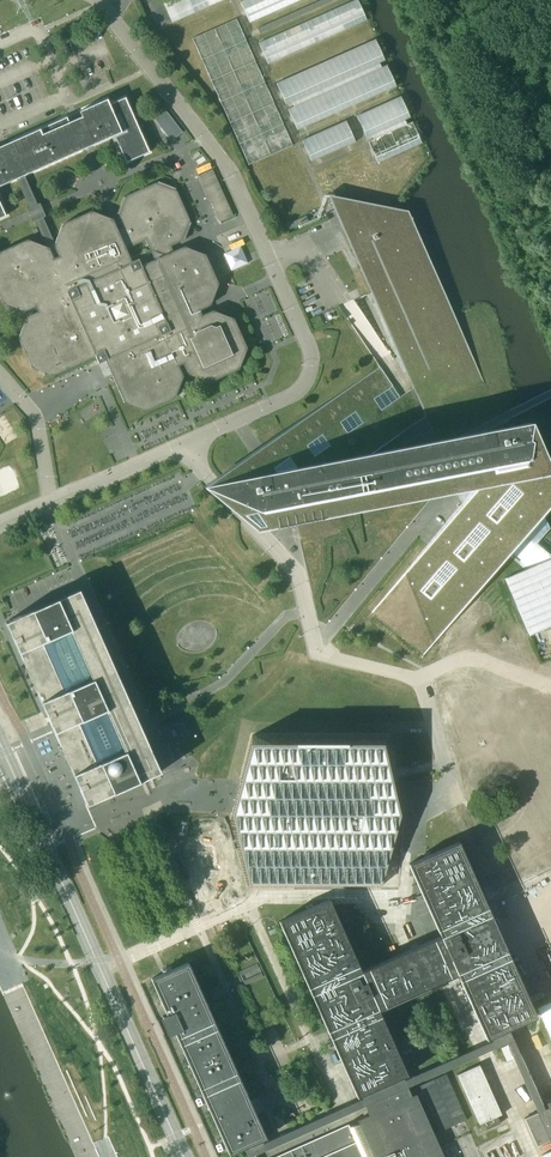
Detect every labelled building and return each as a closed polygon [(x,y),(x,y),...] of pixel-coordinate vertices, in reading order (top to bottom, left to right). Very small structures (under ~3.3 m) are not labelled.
[(163,1),(172,23),(225,0),(166,0),(163,1)] [(246,14),(249,23),(300,0),(244,0),(240,2),(246,14)] [(256,27),(259,34),(334,0),(317,0),(256,27)] [(264,55),(268,64),(367,20),(358,0),(354,0),(259,43),(264,55)] [(292,145),(282,122),(236,19),(192,38),(249,164),(292,145)] [(376,39),(365,44),(277,83),(286,104),(292,102),(294,106),(288,109),(298,130),(396,86),(387,64),(381,67),(379,62),(385,60),(376,39)] [(368,142),(374,154),(378,163),(422,143),(412,122),(407,124),(405,119),(410,117),(401,96),(357,116),(366,137),(372,134),(374,139),(368,142)] [(91,358),(96,356),(99,363),(106,360),(109,366),(115,380),(118,388),(125,402),(132,405),(145,410),(153,407),(160,404),(167,400),(175,397),(177,390),(183,377),(178,366),(177,365),(184,362),(189,374),(200,378),(209,381),(209,382),(225,375),(238,369),(243,358),(246,348),(240,333),(233,318),(227,316),(213,311),(202,316),(199,309),(210,304),(218,284),(205,255),(185,247),(173,252),(170,246),(181,241),(181,240),(181,239),(184,240),(191,222),(188,221),(188,220),(176,191),(175,191),(174,191),(175,188),(158,181),(157,184),(156,183),(155,183),(126,196),(126,197),(124,196),(117,214),(120,215),(119,216),(124,228),(118,230),(112,219),(92,211),(62,224),(55,244),(43,217),(46,216),(40,203),(37,204),(22,171),(25,169),(27,174),(81,150),(79,145),(92,140),(94,144),(114,135),(126,162),(149,152),(125,97),(109,104),(107,99),(79,111),(82,116),(69,122),(67,117),(0,146),(0,186),(14,179),(12,175),(15,174),(30,207),(27,209),(32,222),(35,220),(47,247),(27,240),(0,252),(0,295),(3,303),(24,311),(35,306),(38,312),(27,317),(19,337),(32,367),(33,366),(53,375),(91,358)] [(164,107),(152,116),(171,140),(183,132),(164,107)] [(346,120),(338,124),(302,140),(311,161),(355,141),(346,120)] [(199,175),(220,221),(233,215),(212,169),(199,175)] [(79,179),(69,175),(65,186),(74,191),(79,179)] [(542,511),(550,500),(550,474),(550,472),(529,421),(503,426),(374,451),(426,417),(484,381),(408,211),(327,194),(413,388),(400,396),(379,366),(264,445),(202,485),(235,512),(256,530),(459,490),(461,496),(463,501),(367,617),(418,661),(506,554),(542,511)] [(224,253),(232,270),(248,263),(241,246),(224,253)] [(504,578),(529,635),(550,626),(550,555),(536,543),(549,528),(542,511),(506,554),(525,569),(504,578)] [(30,611),(5,622),(52,727),(87,804),(89,809),(127,792),(125,787),(160,771),(145,737),(139,723),(79,589),(30,611)] [(233,812),(230,823),(248,887),(294,887),(294,886),(345,886),(345,887),(380,887),(397,818),(401,805),(399,797),(396,781),(396,779),(390,750),(391,749),(390,746),(387,734),(252,734),(241,778),(236,798),(233,812)] [(360,1095),(368,1115),(357,1120),(358,1123),(349,1127),(348,1124),(347,1125),(273,1156),(444,1156),(419,1102),(425,1099),(440,1133),(467,1121),(446,1075),(420,1087),(423,1094),(417,1097),(416,1094),(411,1096),(402,1076),(407,1074),(378,1009),(457,974),(486,1039),(491,1037),(495,1047),(507,1042),(537,1112),(524,1118),(537,1145),(550,1139),(550,1100),(547,1102),(549,1107),(544,1109),(509,1029),(526,1021),(536,1016),(508,951),(491,913),(458,842),(409,864),(408,864),(440,936),(372,966),(361,971),(357,964),(329,899),(279,922),(357,1097),(360,1095)] [(248,982),(266,974),(260,961),(242,969),(248,982)] [(250,1144),(266,1137),(260,1124),(188,962),(174,968),(162,973),(151,978),(167,1015),(164,1016),(163,1018),(169,1033),(170,1033),(171,1031),(174,1030),(228,1152),(229,1154),(244,1147),(248,1156),(256,1156),(250,1144)] [(510,1113),(520,1108),(503,1073),(501,1075),(495,1061),(487,1065),(510,1113)] [(497,1116),(502,1114),(479,1064),(457,1074),(479,1124),(483,1122),(486,1129),(500,1123),(497,1116)] [(291,1081),(298,1077),(293,1066),(286,1069),(291,1081)] [(280,1112),(273,1116),(279,1129),(287,1126),(280,1112)]
